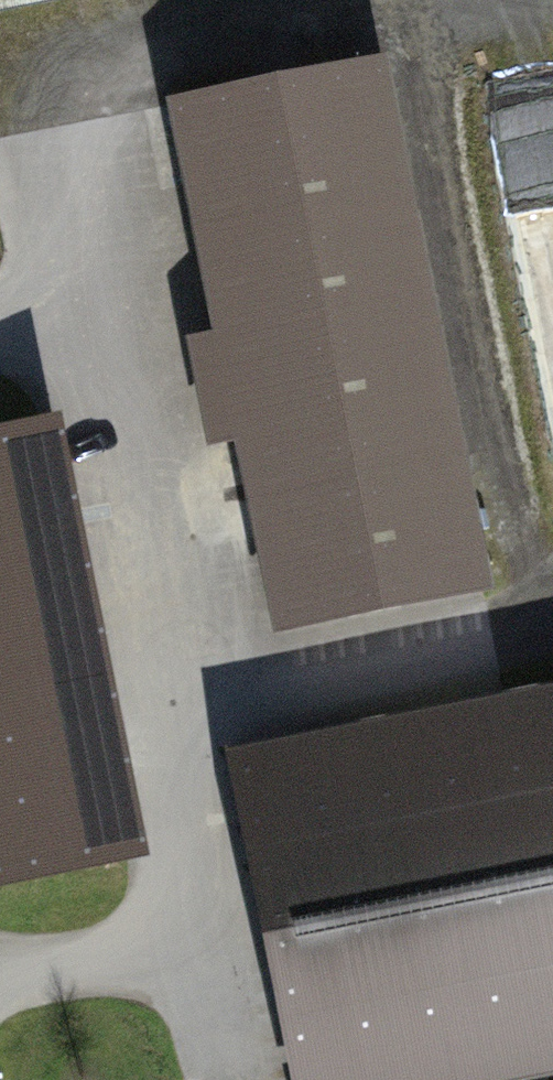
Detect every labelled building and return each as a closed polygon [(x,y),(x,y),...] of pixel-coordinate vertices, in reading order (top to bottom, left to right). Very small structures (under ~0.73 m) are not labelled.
[(384,72),(175,116),(223,339),(193,345),(218,461),(243,456),(285,653),(498,608),(384,72)] [(0,434),(0,893),(165,861),(78,419),(0,434)] [(234,749),(300,1079),(552,1079),(552,687),(234,749)]
